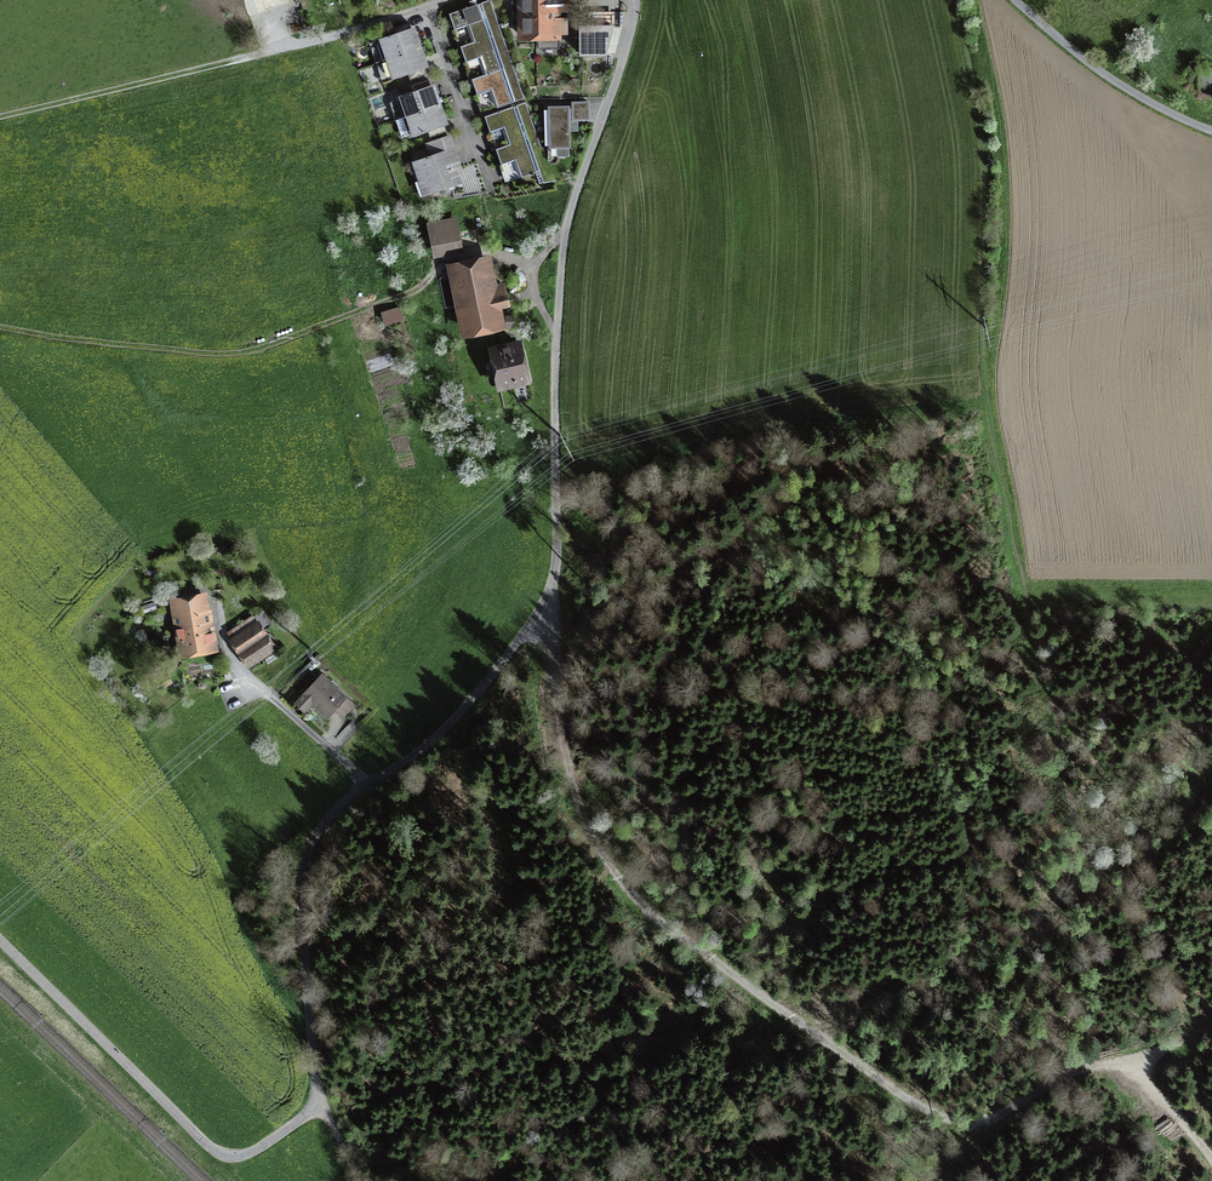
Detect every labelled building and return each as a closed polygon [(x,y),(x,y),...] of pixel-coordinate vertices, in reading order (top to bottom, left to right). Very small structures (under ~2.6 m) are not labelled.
[(500,32),(489,0),(488,0),(450,13),(456,29),(469,24),(475,41),(500,32)] [(520,45),(572,44),(571,0),(519,0),(520,45)] [(589,25),(607,25),(614,25),(614,12),(589,13),(589,25)] [(381,61),(418,48),(409,22),(392,28),(395,37),(375,44),(381,61)] [(607,25),(589,25),(580,26),(580,59),(607,58),(607,25)] [(500,32),(475,41),(461,46),(466,61),(480,57),(486,74),(512,64),(500,32)] [(418,48),(381,61),(387,78),(407,71),(410,80),(427,74),(418,48)] [(512,64),(486,74),(472,79),(477,94),(491,89),(497,106),(509,102),(511,106),(525,101),(512,64)] [(400,118),(437,105),(428,80),(413,85),(416,94),(394,101),(400,118)] [(510,144),(537,135),(525,101),(511,106),(484,116),(490,133),(504,127),(510,144)] [(589,102),(573,103),(573,108),(573,119),(577,119),(589,119),(589,102)] [(437,105),(400,118),(396,119),(402,137),(427,128),(430,136),(446,131),(437,105)] [(573,108),(550,108),(551,147),(557,146),(558,155),(570,155),(569,131),(578,130),(577,119),(573,119),(573,108)] [(537,135),(510,144),(496,149),(501,163),(515,159),(521,176),(540,169),(548,167),(541,147),(537,135)] [(428,156),(411,161),(423,199),(466,185),(450,136),(424,144),(428,156)] [(457,218),(430,223),(437,252),(464,246),(457,218)] [(494,260),(452,270),(466,344),(510,334),(494,260)] [(386,324),(405,319),(401,305),(382,310),(386,324)] [(527,358),(494,365),(498,393),(533,387),(527,358)] [(206,594),(170,600),(181,661),(216,656),(206,594)] [(255,620),(226,640),(250,672),(279,651),(255,620)] [(325,672),(296,707),(330,737),(360,703),(325,672)]
